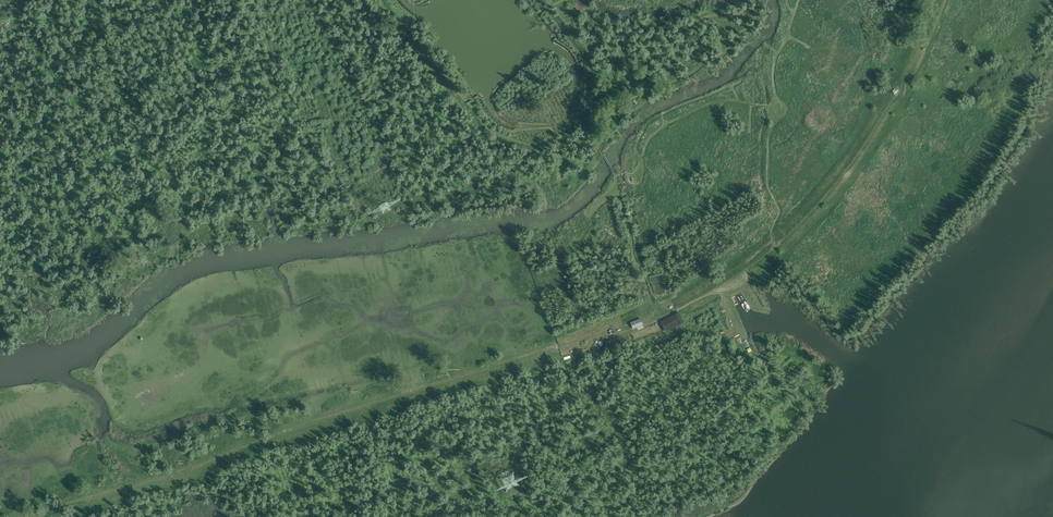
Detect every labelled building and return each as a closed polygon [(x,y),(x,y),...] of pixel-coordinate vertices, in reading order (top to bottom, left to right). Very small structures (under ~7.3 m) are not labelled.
[(660,322),(664,330),(666,332),(684,323),(679,312),(660,322)] [(631,322),(633,328),(637,327),(637,328),(640,327),(640,326),(643,325),(641,318),(631,322)]
